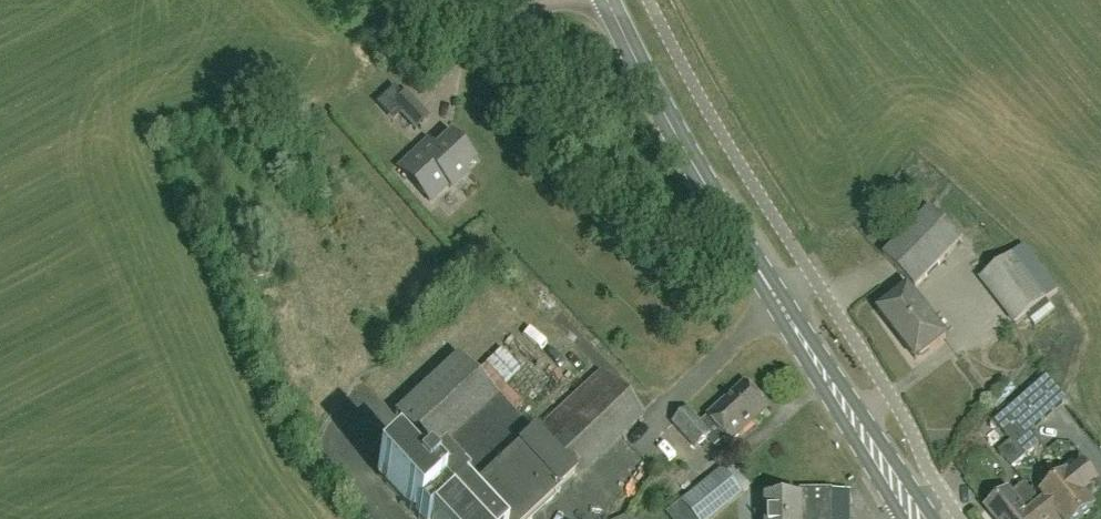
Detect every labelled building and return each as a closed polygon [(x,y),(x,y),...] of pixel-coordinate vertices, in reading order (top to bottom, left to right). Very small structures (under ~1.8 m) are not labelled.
[(394,105),(403,115),(416,129),(428,118),(405,94),(403,97),(394,105)] [(462,171),(473,160),(451,137),(437,151),(428,142),(399,170),(429,202),(446,185),(449,188),(465,174),(462,171)] [(915,290),(962,242),(930,211),(883,258),(915,290)] [(1054,308),(1048,300),(1060,291),(1025,246),(980,281),(1015,325),(1028,315),(1034,323),(1054,308)] [(897,336),(927,314),(908,289),(878,312),(897,336)] [(474,321),(483,316),(473,297),(463,302),(474,321)] [(927,314),(897,336),(916,361),(946,338),(927,314)] [(458,357),(395,417),(441,466),(420,486),(395,461),(377,478),(417,518),(532,518),(641,416),(601,373),(534,437),(458,357)] [(995,423),(1024,457),(1041,443),(1031,430),(1067,400),(1047,377),(995,423)] [(732,444),(769,409),(745,383),(701,424),(689,410),(674,424),(697,450),(711,436),(718,444),(726,437),(732,444)] [(531,418),(550,400),(542,393),(524,411),(531,418)] [(395,418),(390,423),(370,403),(351,421),(392,462),(415,439),(395,418)] [(1062,518),(1081,518),(1094,508),(1085,497),(1100,486),(1084,465),(1069,477),(1068,476),(1044,495),(1047,499),(1040,505),(1052,518),(1061,518),(1062,518)] [(724,470),(684,502),(698,518),(712,518),(743,494),(724,470)] [(1024,483),(1011,494),(1009,492),(988,509),(996,518),(1052,518),(1040,505),(1024,483)] [(832,492),(832,518),(850,518),(849,491),(832,492)] [(832,492),(801,492),(801,501),(766,501),(766,518),(832,518),(832,492)]
